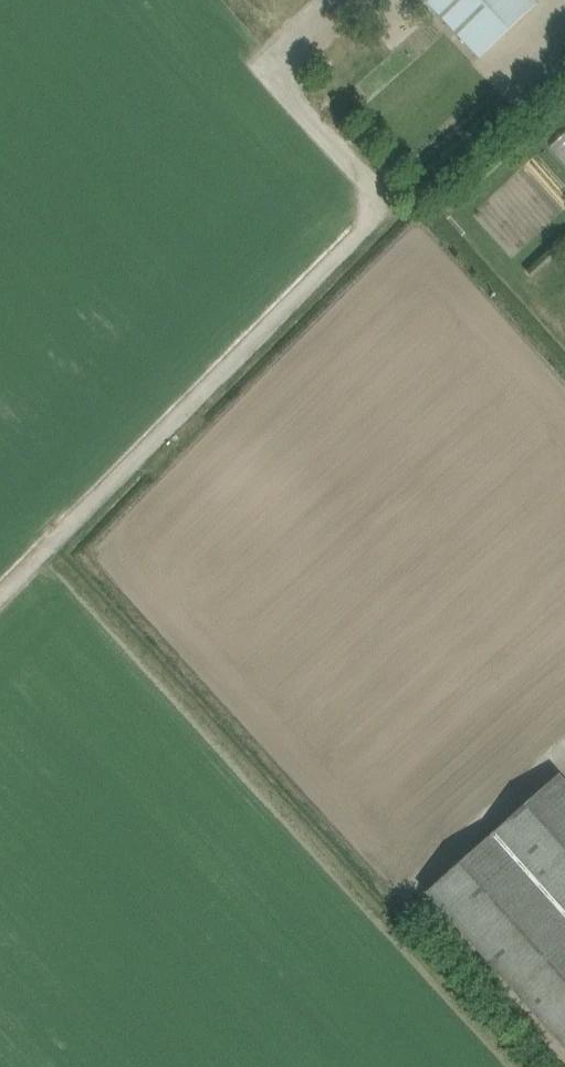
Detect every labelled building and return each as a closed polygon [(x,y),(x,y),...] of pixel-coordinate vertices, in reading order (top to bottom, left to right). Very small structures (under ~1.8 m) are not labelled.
[(480,58),(537,2),(535,0),(425,0),(480,58)] [(528,99),(517,110),(526,119),(537,108),(528,99)] [(551,130),(539,141),(564,169),(564,145),(551,130)] [(564,1047),(564,780),(559,774),(427,892),(564,1047)]
